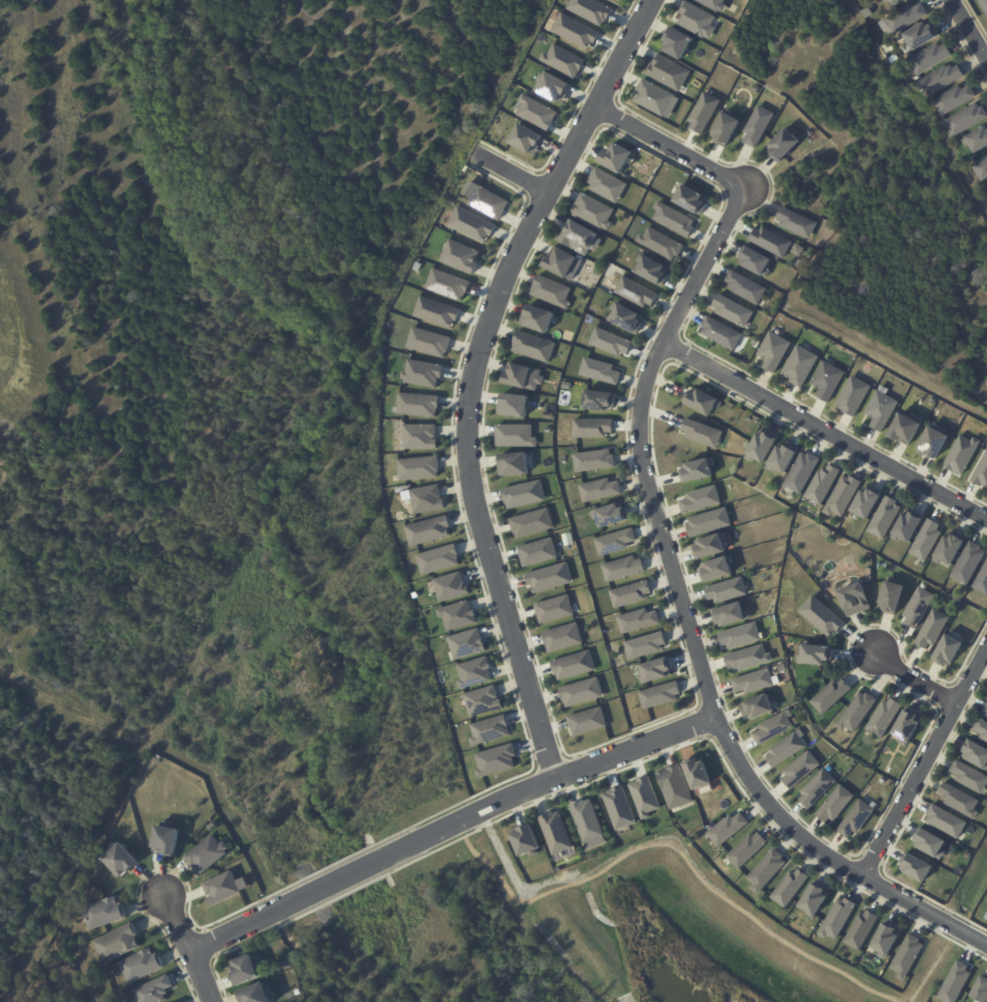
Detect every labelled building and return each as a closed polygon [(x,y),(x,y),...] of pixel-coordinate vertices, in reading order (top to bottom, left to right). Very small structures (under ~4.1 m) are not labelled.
[(613,6),(599,0),(572,0),(568,9),(604,26),(613,6)] [(717,18),(713,25),(718,28),(711,41),(680,24),(685,14),(680,12),(687,0),(718,17),(717,18)] [(725,14),(699,0),(727,0),(725,3),(730,5),(725,14)] [(900,8),(895,0),(912,0),(900,8)] [(926,4),(932,15),(899,35),(889,19),(915,3),(917,7),(925,2),(926,4)] [(592,48),(600,29),(561,13),(553,33),(592,48)] [(928,22),(930,25),(934,22),(941,34),(917,49),(907,32),(927,20),(928,22)] [(690,49),(684,60),(667,51),(669,46),(667,45),(670,40),(667,39),(673,26),(696,38),(690,49)] [(940,41),(942,45),(947,42),(954,53),(920,74),(910,58),(939,40),(940,41)] [(547,52),(543,60),(578,79),(582,71),(589,60),(558,43),(552,54),(547,52)] [(649,69),(653,63),(654,63),(660,53),(693,71),(682,93),(647,74),(649,69)] [(893,58),(901,53),(905,59),(897,64),(893,58)] [(962,66),(968,76),(935,97),(930,88),(925,91),(921,83),(950,65),(951,68),(956,65),(957,68),(962,65),(962,66)] [(549,71),(573,84),(568,94),(570,95),(565,104),(561,102),(560,103),(539,91),(543,83),(539,81),(543,72),(547,75),(549,71)] [(671,105),(665,117),(636,101),(641,92),(638,90),(645,78),(676,96),(671,105)] [(974,86),(980,97),(947,117),(938,100),(963,85),(966,89),(973,85),(974,86)] [(699,132),(690,127),(693,122),(688,120),(704,90),(720,99),(701,134),(699,132)] [(560,112),(525,94),(521,101),(525,103),(519,115),(550,131),(560,112)] [(754,145),(744,140),(748,131),(744,129),(758,102),(774,111),(756,146),(754,145)] [(986,106),(986,107),(986,121),(959,138),(954,129),(950,131),(945,124),(981,102),(984,107),(986,106)] [(731,114),(741,120),(726,147),(715,140),(716,137),(711,134),(724,111),(731,114)] [(776,159),(768,151),(771,149),(767,145),(789,122),(795,129),(792,132),(800,140),(779,161),(776,159)] [(543,134),(518,123),(509,143),(535,154),(543,134)] [(966,140),(986,128),(986,151),(981,154),(975,145),(971,148),(966,140)] [(631,158),(622,175),(600,162),(607,150),(612,152),(617,143),(634,152),(631,158)] [(977,166),(986,159),(986,182),(977,166)] [(591,181),(592,179),(591,179),(597,167),(629,184),(618,205),(590,190),(593,185),(590,183),(591,181)] [(468,202),(479,183),(510,200),(500,219),(468,202)] [(705,199),(703,200),(709,203),(701,217),(676,202),(686,185),(706,197),(705,199)] [(575,214),(579,206),(576,205),(583,192),(615,210),(609,221),(613,223),(609,231),(605,229),(604,232),(574,216),(575,214)] [(653,208),(657,210),(652,220),(688,237),(697,219),(657,200),(653,208)] [(448,225),(487,243),(496,223),(457,205),(448,225)] [(782,225),(784,222),(779,220),(785,207),(820,223),(812,240),(782,226),(782,225)] [(560,229),(561,226),(566,229),(572,218),(598,232),(597,235),(602,237),(595,250),(590,247),(586,254),(555,238),(560,229)] [(685,247),(677,262),(639,241),(643,234),(646,236),(651,227),(686,246),(685,247)] [(782,257),(751,240),(758,228),(762,231),(765,227),(794,243),(785,259),(782,257)] [(472,273),(481,251),(449,238),(440,261),(472,273)] [(742,260),(743,259),(741,257),(742,256),(747,246),(749,247),(750,247),(774,260),(769,268),(772,270),(768,278),(740,263),(742,260)] [(577,258),(583,261),(573,281),(569,279),(568,280),(544,267),(550,257),(554,259),(560,249),(577,258)] [(666,269),(665,271),(671,275),(664,287),(638,273),(647,256),(668,267),(666,269)] [(465,294),(463,299),(427,287),(434,266),(472,279),(468,291),(467,291),(466,294),(465,294)] [(763,298),(759,306),(734,292),(735,290),(731,287),(732,284),(727,282),(733,270),(768,290),(763,298)] [(615,290),(623,274),(658,292),(652,304),(647,301),(645,306),(615,290)] [(533,293),(536,287),(535,286),(540,275),(572,289),(567,300),(572,302),(568,311),(532,295),(533,293)] [(455,318),(453,326),(415,314),(421,294),(462,307),(458,319),(455,318)] [(721,297),(726,301),(728,297),(755,313),(746,329),(717,312),(719,309),(715,306),(720,297),(721,297)] [(609,318),(636,334),(645,318),(615,300),(610,308),(614,310),(609,318)] [(555,316),(548,335),(526,327),(526,326),(521,325),(524,318),(528,320),(529,318),(527,318),(531,306),(555,314),(555,316)] [(713,318),(743,335),(734,352),(702,335),(705,329),(703,327),(709,316),(713,318)] [(413,325),(407,345),(445,356),(447,350),(448,351),(452,335),(413,325)] [(635,343),(629,356),(624,353),(622,358),(591,345),(599,327),(635,343)] [(557,344),(550,364),(513,352),(515,346),(514,346),(519,331),(557,344)] [(782,337),(793,343),(776,374),(765,368),(769,361),(759,355),(772,331),(782,337)] [(759,343),(753,353),(748,350),(754,340),(759,343)] [(801,347),(821,357),(804,389),(792,383),(794,380),(784,375),(799,346),(801,347)] [(615,366),(614,371),(623,373),(619,387),(582,376),(587,358),(615,366)] [(444,363),(407,359),(404,382),(438,386),(439,377),(442,378),(444,363)] [(827,362),(848,373),(831,404),(819,397),(823,390),(814,384),(826,361),(827,362)] [(542,371),(541,376),(545,377),(543,386),(539,385),(537,392),(529,390),(504,385),(504,384),(503,384),(505,376),(507,376),(508,374),(511,374),(513,364),(542,371)] [(858,378),(874,387),(857,418),(845,412),(846,410),(841,408),(843,406),(839,404),(854,376),(858,378)] [(689,402),(694,392),(698,394),(700,390),(724,403),(720,410),(717,409),(712,418),(687,405),(689,402)] [(617,395),(615,408),(613,408),(613,409),(612,412),(608,412),(608,414),(585,410),(588,391),(617,395)] [(881,391),(902,402),(885,434),(873,427),(877,420),(868,415),(880,391),(881,391)] [(438,394),(399,393),(398,414),(437,416),(438,394)] [(530,398),(530,401),(534,402),(533,410),(529,410),(528,420),(503,417),(503,416),(498,415),(500,404),(502,404),(503,395),(530,398)] [(909,445),(902,442),(901,443),(891,437),(903,414),(911,418),(914,413),(926,419),(923,424),(924,425),(914,445),(912,444),(911,447),(909,445)] [(612,419),(573,418),(573,436),(612,436),(612,419)] [(680,435),(718,445),(722,429),(685,419),(680,435)] [(436,424),(403,424),(404,449),(437,448),(437,437),(436,437),(436,424)] [(498,445),(498,439),(497,439),(497,426),(533,426),(533,439),(538,439),(538,447),(498,448),(498,445)] [(939,431),(951,438),(939,461),(928,455),(926,457),(918,452),(932,427),(939,431)] [(769,434),(781,441),(768,466),(758,460),(756,463),(748,459),(750,455),(751,456),(761,436),(766,438),(768,434),(769,434)] [(983,442),(964,477),(956,472),(956,474),(945,468),(962,436),(973,442),(975,438),(983,442)] [(789,442),(801,448),(799,453),(800,453),(788,475),(778,470),(777,474),(768,469),(771,465),(772,465),(783,445),(785,447),(788,442),(789,442)] [(970,479),(986,488),(986,447),(970,479)] [(573,452),(575,471),(613,468),(612,449),(573,452)] [(812,454),(823,460),(804,496),(787,487),(804,453),(810,456),(811,454),(812,454)] [(500,467),(500,466),(502,466),(501,456),(528,454),(529,476),(506,478),(505,476),(500,477),(500,467)] [(398,458),(399,479),(439,478),(438,456),(398,458)] [(680,462),(682,481),(711,478),(708,459),(680,462)] [(833,466),(844,471),(825,507),(808,498),(822,472),(825,473),(827,469),(829,471),(832,465),(833,466)] [(621,493),(618,479),(609,481),(609,477),(579,484),(583,502),(621,493)] [(854,477),(864,483),(846,518),(836,513),(834,517),(827,513),(846,477),(852,480),(853,477),(854,477)] [(506,509),(544,500),(540,479),(501,488),(506,509)] [(442,509),(439,485),(410,488),(413,512),(442,509)] [(683,513),(720,502),(715,485),(686,493),(687,498),(678,500),(683,513)] [(874,488),(884,494),(883,496),(884,497),(871,522),(854,513),(866,489),(871,491),(873,488),(874,488)] [(890,497),(901,503),(899,506),(904,508),(887,541),(870,532),(889,497),(890,497)] [(624,505),(628,519),(600,527),(597,517),(593,518),(591,510),(595,509),(595,508),(617,501),(619,506),(624,505)] [(514,533),(510,520),(549,508),(555,529),(518,540),(517,534),(514,535),(514,533)] [(730,526),(727,508),(686,516),(690,534),(730,526)] [(405,525),(446,513),(450,525),(447,526),(449,534),(411,545),(405,525)] [(915,513),(920,516),(921,515),(925,516),(924,519),(926,520),(912,545),(902,539),(900,543),(894,539),(907,515),(911,517),(913,513),(915,513)] [(931,520),(943,526),(940,531),(944,533),(934,551),(935,551),(929,563),(912,554),(931,519),(931,520)] [(594,537),(599,555),(628,547),(627,541),(635,539),(632,526),(594,537)] [(956,533),(967,539),(965,541),(967,542),(954,567),(937,558),(950,534),(953,536),(955,532),(956,533)] [(696,558),(727,551),(722,533),(692,540),(696,558)] [(523,567),(557,557),(551,536),(517,547),(523,567)] [(422,574),(459,563),(457,558),(458,557),(457,553),(458,553),(454,542),(416,553),(422,574)] [(983,551),(986,553),(986,556),(970,587),(953,578),(973,542),(985,548),(983,551)] [(607,581),(645,570),(641,556),(635,558),(634,554),(602,563),(607,581)] [(733,563),(731,555),(699,562),(702,581),(732,575),(730,564),(733,563)] [(973,585),(986,558),(986,592),(973,585)] [(572,582),(566,561),(526,573),(532,593),(572,582)] [(468,594),(461,570),(433,579),(440,602),(468,594)] [(906,584),(897,612),(883,608),(885,603),(883,603),(883,604),(879,603),(887,578),(886,578),(888,573),(896,576),(895,581),(906,584)] [(717,603),(716,600),(710,602),(707,589),(744,578),(749,596),(718,605),(717,603)] [(652,597),(648,580),(609,589),(614,606),(652,597)] [(864,609),(848,614),(839,589),(862,581),(871,604),(870,604),(870,606),(864,609)] [(916,629),(935,594),(919,586),(900,620),(916,629)] [(573,614),(567,594),(534,603),(539,623),(573,614)] [(845,621),(813,594),(799,611),(832,638),(845,621)] [(446,631),(476,622),(469,599),(439,608),(446,631)] [(716,626),(745,621),(741,602),(712,607),(716,626)] [(622,633),(660,623),(656,609),(647,612),(646,607),(617,616),(622,633)] [(931,650),(948,615),(932,607),(915,643),(931,650)] [(548,652),(582,642),(576,622),(542,631),(548,652)] [(729,649),(729,647),(724,648),(720,634),(757,623),(763,642),(730,651),(729,649)] [(486,649),(454,659),(447,636),(478,627),(486,649)] [(961,639),(964,641),(951,665),(945,661),(943,664),(932,658),(946,632),(961,639)] [(665,651),(661,633),(625,639),(628,658),(665,651)] [(811,643),(836,646),(835,658),(833,658),(833,660),(831,659),(831,663),(828,663),(828,664),(805,662),(805,661),(799,660),(801,643),(806,644),(806,643),(811,643)] [(735,669),(735,668),(730,670),(726,657),(764,645),(767,655),(771,654),(774,662),(741,673),(740,670),(736,672),(735,669)] [(557,680),(594,669),(589,649),(551,660),(557,680)] [(457,663),(487,655),(491,667),(488,668),(491,680),(460,688),(458,679),(461,678),(457,663)] [(641,683),(673,675),(668,656),(640,664),(643,675),(639,676),(641,683)] [(778,665),(783,662),(787,671),(782,673),(778,665)] [(773,677),(776,687),(747,696),(746,692),(739,695),(734,681),(770,668),(773,677)] [(602,696),(597,676),(559,687),(565,707),(602,696)] [(844,677),(853,687),(825,714),(812,699),(835,677),(839,681),(843,676),(844,677)] [(679,683),(683,695),(676,697),(678,702),(646,712),(641,693),(679,682),(679,683)] [(471,716),(503,708),(500,697),(498,697),(495,685),(464,693),(471,716)] [(867,691),(878,698),(856,732),(846,726),(844,730),(837,725),(860,690),(865,694),(867,691)] [(772,703),(777,714),(757,722),(756,720),(753,722),(751,717),(747,719),(743,711),(748,709),(747,705),(769,696),(772,703)] [(892,698),(903,704),(883,737),(867,728),(884,699),(888,701),(891,697),(892,698)] [(567,715),(570,726),(571,726),(573,735),(606,726),(600,705),(567,715)] [(905,707),(893,732),(901,736),(899,740),(906,744),(908,739),(910,740),(920,721),(916,719),(918,714),(905,707)] [(795,729),(761,748),(754,736),(762,731),(760,727),(786,713),(795,729)] [(473,743),(509,737),(506,716),(470,722),(473,743)] [(981,719),(986,722),(986,745),(980,741),(983,736),(974,731),(981,719)] [(764,748),(772,765),(806,749),(798,732),(764,748)] [(476,768),(480,767),(476,753),(513,741),(517,754),(513,755),(514,758),(513,759),(515,766),(479,777),(476,768)] [(974,742),(986,750),(986,773),(968,762),(969,761),(964,758),(966,754),(964,753),(970,741),(974,742)] [(820,763),(790,787),(782,777),(786,774),(783,770),(809,749),(820,763)] [(694,789),(711,782),(701,755),(683,762),(694,789)] [(958,761),(986,777),(986,791),(984,797),(958,782),(961,778),(951,773),(958,761)] [(693,799),(670,808),(656,772),(678,763),(693,799)] [(836,780),(809,808),(799,798),(804,793),(800,790),(824,767),(837,779),(836,780)] [(629,783),(631,782),(631,781),(636,779),(636,778),(648,774),(660,807),(649,811),(650,816),(642,819),(629,783)] [(831,819),(830,817),(826,822),(815,813),(840,782),(855,795),(834,821),(831,819)] [(629,824),(617,829),(603,792),(608,790),(608,789),(622,783),(637,821),(629,824)] [(982,802),(977,812),(981,814),(977,821),(947,805),(948,802),(944,800),(946,797),(940,794),(946,783),(982,802)] [(873,808),(875,809),(857,833),(853,830),(848,838),(836,829),(859,797),(873,808)] [(570,804),(582,799),(582,800),(585,799),(585,800),(591,798),(604,834),(585,841),(570,804)] [(970,825),(960,842),(928,824),(931,818),(928,817),(934,805),(970,825)] [(573,846),(553,853),(538,816),(550,811),(550,812),(553,811),(554,812),(559,810),(573,846)] [(743,814),(751,823),(721,847),(709,833),(732,814),(735,818),(742,812),(743,814)] [(217,825),(212,831),(209,829),(213,823),(217,825)] [(530,852),(522,856),(512,833),(521,829),(521,828),(532,823),(543,846),(538,849),(540,853),(532,856),(530,852)] [(180,829),(175,856),(163,854),(164,851),(153,849),(154,847),(152,847),(157,825),(180,829)] [(950,845),(945,853),(948,855),(944,862),(942,861),(941,862),(920,850),(923,846),(918,843),(919,842),(915,840),(922,829),(950,845)] [(762,834),(769,842),(742,869),(729,856),(753,833),(756,836),(760,832),(762,834)] [(218,840),(220,844),(224,841),(230,848),(226,851),(228,853),(202,875),(195,866),(193,868),(185,857),(213,834),(218,840)] [(139,864),(136,866),(135,865),(129,872),(128,871),(121,878),(103,859),(121,842),(140,862),(139,864)] [(978,846),(974,853),(969,850),(973,844),(978,846)] [(776,849),(785,856),(783,859),(788,863),(761,894),(754,888),(757,885),(749,878),(775,848),(776,849)] [(935,869),(925,886),(906,875),(908,871),(903,868),(905,865),(902,863),(907,853),(935,869)] [(801,870),(811,877),(789,908),(773,897),(792,870),(796,873),(799,869),(801,870)] [(244,876),(236,880),(231,870),(201,883),(211,905),(249,888),(244,876)] [(818,881),(829,888),(827,889),(829,890),(826,894),(830,897),(818,917),(801,906),(817,881),(818,881)] [(123,904),(127,919),(89,931),(82,907),(116,896),(119,904),(123,903),(123,904)] [(847,898),(859,904),(839,939),(830,934),(828,938),(820,934),(840,897),(846,901),(847,898)] [(870,911),(880,916),(862,951),(845,942),(861,912),(866,915),(869,910),(870,911)] [(889,921),(899,927),(899,929),(900,929),(898,934),(902,936),(891,957),(890,956),(888,960),(880,956),(882,951),(874,947),(888,921),(889,921)] [(133,925),(139,935),(136,937),(141,946),(105,964),(94,942),(132,923),(133,925)] [(912,933),(922,939),(921,942),(926,945),(907,981),(899,977),(901,973),(892,968),(911,933),(912,933)] [(159,954),(165,967),(130,985),(119,963),(151,947),(154,955),(158,953),(159,954)] [(254,957),(261,975),(237,983),(232,970),(235,969),(233,964),(235,963),(234,957),(252,951),(254,957)] [(283,961),(288,959),(291,966),(285,968),(283,961)] [(971,967),(954,960),(938,998),(947,1001),(957,1001),(971,967)] [(981,974),(971,996),(984,1001),(986,1001),(986,977),(981,974)] [(168,1000),(163,1001),(139,1001),(134,990),(168,975),(169,976),(174,987),(168,990),(169,993),(165,995),(168,1000)] [(270,994),(273,1001),(244,1001),(239,989),(264,980),(267,987),(270,985),(273,993),(270,994)]
